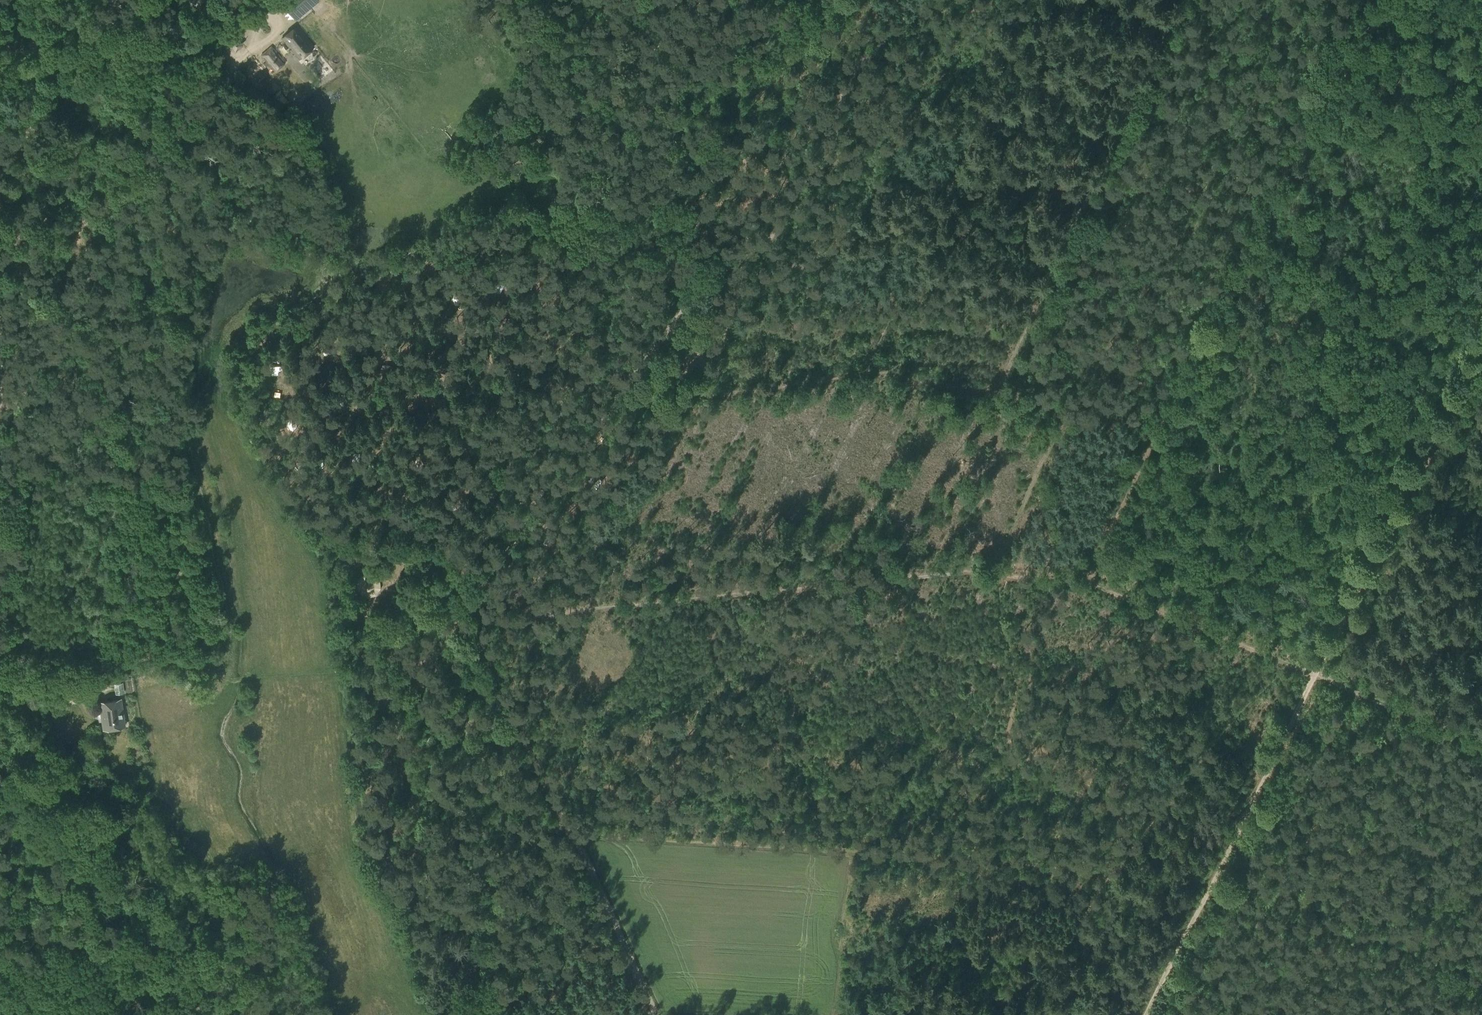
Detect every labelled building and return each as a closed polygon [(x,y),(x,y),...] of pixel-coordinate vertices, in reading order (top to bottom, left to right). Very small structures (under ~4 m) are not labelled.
[(283,5),(295,19),(318,0),(289,0),(283,5)] [(258,17),(252,10),(235,24),(241,31),(258,17)] [(299,58),(313,46),(296,25),(282,37),(299,58)] [(235,48),(242,43),(236,34),(229,40),(235,48)] [(286,62),(272,46),(261,55),(266,61),(264,63),(266,66),(268,64),(275,71),(286,62)] [(495,293),(500,286),(494,282),(489,289),(495,293)] [(120,698),(99,701),(103,728),(124,725),(120,698)] [(96,773),(86,780),(91,787),(101,780),(96,773)]
